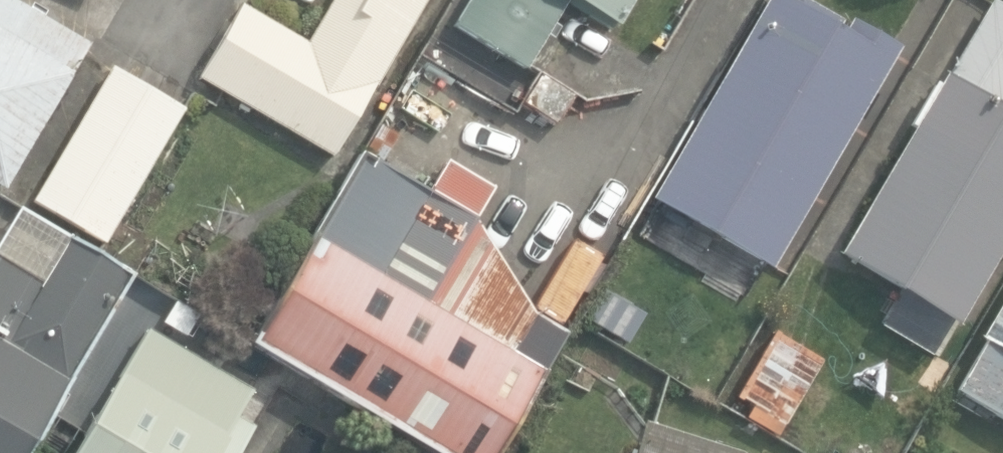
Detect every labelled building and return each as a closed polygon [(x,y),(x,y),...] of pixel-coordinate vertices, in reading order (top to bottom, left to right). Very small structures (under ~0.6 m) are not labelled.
[(4,188),(88,44),(13,0),(0,0),(0,185),(4,188)] [(333,155),(424,0),(333,0),(308,42),(242,3),(199,76),(333,155)] [(527,66),(566,0),(470,0),(456,24),(527,66)] [(617,24),(632,0),(576,0),(617,24)] [(787,0),(764,0),(650,199),(771,269),(898,48),(851,21),(848,26),(803,0),(797,0),(794,4),(787,0)] [(840,254),(960,325),(1002,252),(1002,111),(998,108),(1002,100),(1002,7),(992,0),(991,0),(840,254)] [(459,109),(472,88),(419,56),(407,77),(459,109)] [(34,200),(105,242),(185,108),(113,65),(34,200)] [(360,144),(247,334),(449,452),(487,452),(569,314),(586,286),(556,269),(533,308),(471,214),(474,209),(471,207),(488,179),(444,153),(426,183),(360,144)] [(126,268),(65,233),(40,276),(0,252),(0,452),(17,452),(126,268)] [(1002,417),(1002,301),(982,339),(987,342),(959,391),(1002,417)] [(186,337),(198,315),(173,302),(161,324),(186,337)] [(726,394),(775,423),(820,347),(772,318),(726,394)] [(253,427),(236,417),(252,390),(148,328),(74,452),(237,452),(253,427)]
